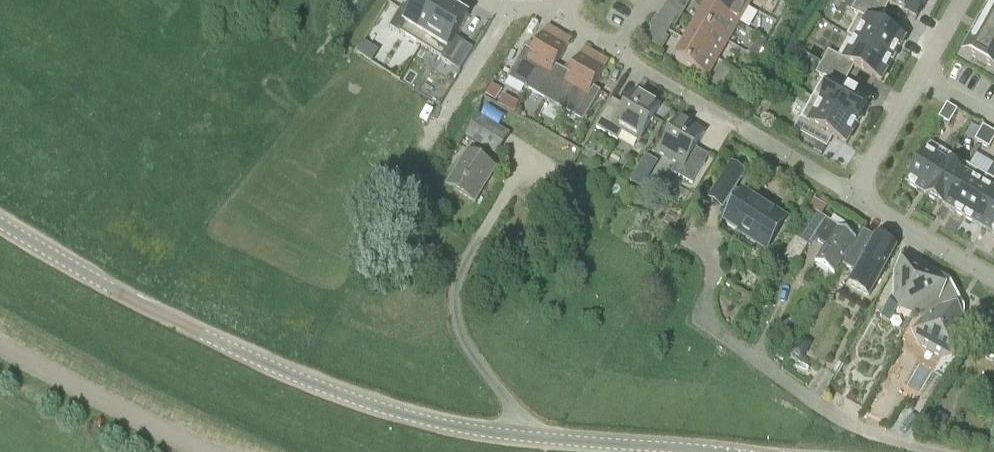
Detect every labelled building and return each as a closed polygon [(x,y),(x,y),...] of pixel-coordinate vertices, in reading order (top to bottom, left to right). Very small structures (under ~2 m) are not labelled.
[(448,4),(441,0),(421,0),(413,12),(404,7),(390,29),(400,35),(406,25),(426,38),(448,4)] [(706,7),(737,25),(747,7),(735,0),(709,0),(706,7)] [(882,14),(858,0),(852,12),(859,16),(847,37),(855,42),(856,40),(893,61),(904,40),(876,25),(882,14)] [(858,0),(882,14),(888,4),(916,19),(927,0),(858,0)] [(979,27),(993,36),(993,3),(993,2),(979,27)] [(426,38),(447,51),(442,60),(451,66),(465,44),(456,39),(469,17),(448,4),(426,38)] [(706,7),(696,24),(727,42),(737,25),(706,7)] [(657,32),(663,21),(655,17),(649,28),(657,32)] [(671,25),(663,21),(657,32),(665,36),(671,25)] [(727,42),(696,24),(686,41),(717,59),(727,42)] [(979,27),(964,53),(993,70),(993,36),(979,27)] [(528,90),(559,35),(547,28),(532,54),(525,50),(508,79),(528,90)] [(571,42),(559,35),(528,90),(546,100),(563,71),(556,67),(571,42)] [(881,83),(893,61),(856,40),(855,42),(844,61),(829,53),(823,63),(847,77),(853,67),(881,83)] [(717,59),(686,41),(675,59),(707,77),(717,59)] [(563,71),(546,100),(565,111),(596,57),(584,50),(570,75),(563,71)] [(608,64),(596,57),(565,111),(584,122),(600,94),(593,90),(608,64)] [(823,79),(812,99),(858,124),(869,103),(841,88),(847,77),(823,63),(816,75),(823,79)] [(485,96),(494,101),(499,93),(490,88),(485,96)] [(506,94),(501,103),(516,111),(521,101),(506,94)] [(639,141),(659,107),(635,94),(622,116),(609,109),(597,129),(617,140),(622,132),(639,141)] [(858,124),(812,99),(794,131),(826,148),(832,138),(846,145),(858,124)] [(946,124),(954,110),(947,106),(939,120),(946,124)] [(467,139),(497,157),(509,137),(479,118),(467,139)] [(693,185),(705,165),(691,157),(704,134),(680,120),(660,155),(677,164),(672,173),(693,185)] [(982,145),(990,131),(983,127),(975,141),(982,145)] [(990,131),(982,145),(989,149),(993,140),(993,134),(990,131)] [(907,185),(927,197),(950,157),(930,145),(924,156),(920,154),(910,171),(914,173),(907,185)] [(475,202),(496,169),(468,152),(447,185),(475,202)] [(950,157),(927,197),(945,208),(969,168),(950,157)] [(767,249),(785,220),(744,194),(743,196),(734,190),(744,175),(732,167),(710,200),(723,208),(725,204),(734,209),(726,221),(728,222),(728,226),(735,231),(739,229),(750,236),(749,238),(767,249)] [(987,179),(969,168),(945,208),(964,219),(987,179)] [(987,179),(964,219),(982,230),(993,210),(993,182),(987,179)] [(982,230),(993,236),(993,210),(982,230)] [(814,211),(797,237),(783,259),(796,267),(810,246),(815,238),(826,246),(816,261),(834,273),(856,239),(814,211)] [(864,233),(843,266),(855,273),(848,286),(869,297),(896,248),(876,237),(874,239),(864,233)] [(919,316),(958,295),(951,281),(918,261),(894,274),(893,300),(919,315),(919,316)] [(958,295),(919,316),(920,317),(919,346),(949,365),(956,361),(964,346),(965,307),(958,295)] [(978,334),(993,342),(993,318),(990,326),(984,323),(978,334)] [(791,355),(802,362),(811,347),(801,340),(791,355)]
